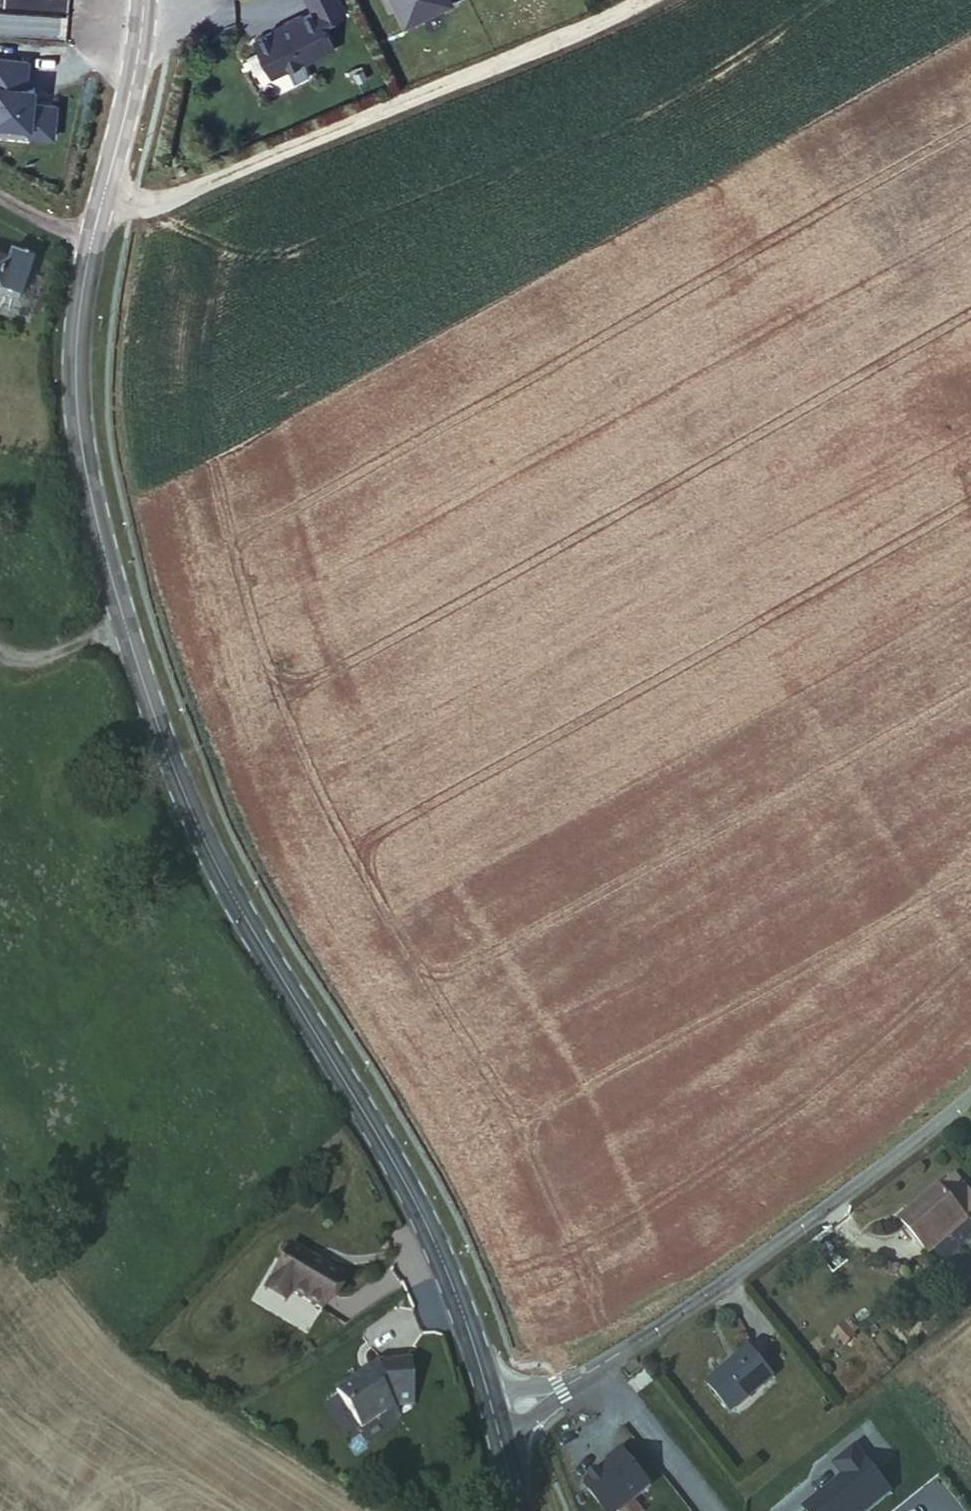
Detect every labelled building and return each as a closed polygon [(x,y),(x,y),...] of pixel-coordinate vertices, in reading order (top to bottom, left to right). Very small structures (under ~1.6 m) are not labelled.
[(403,30),(450,9),(446,0),(389,0),(403,30)] [(255,42),(272,76),(317,54),(318,57),(335,48),(316,11),(304,17),(302,15),(285,24),(286,26),(255,42)] [(29,60),(0,58),(0,125),(28,127),(27,135),(55,137),(58,105),(33,103),(34,90),(27,89),(29,60)] [(925,1166),(913,1175),(934,1202),(947,1193),(925,1166)] [(934,1202),(913,1175),(871,1208),(895,1238),(935,1205),(934,1202)] [(289,1297),(323,1316),(343,1283),(291,1252),(266,1291),(285,1304),(289,1297)] [(847,1318),(834,1338),(846,1346),(859,1327),(847,1318)] [(713,1400),(758,1368),(736,1340),(692,1373),(713,1400)] [(337,1391),(359,1429),(393,1409),(417,1403),(410,1359),(380,1368),(337,1391)]
